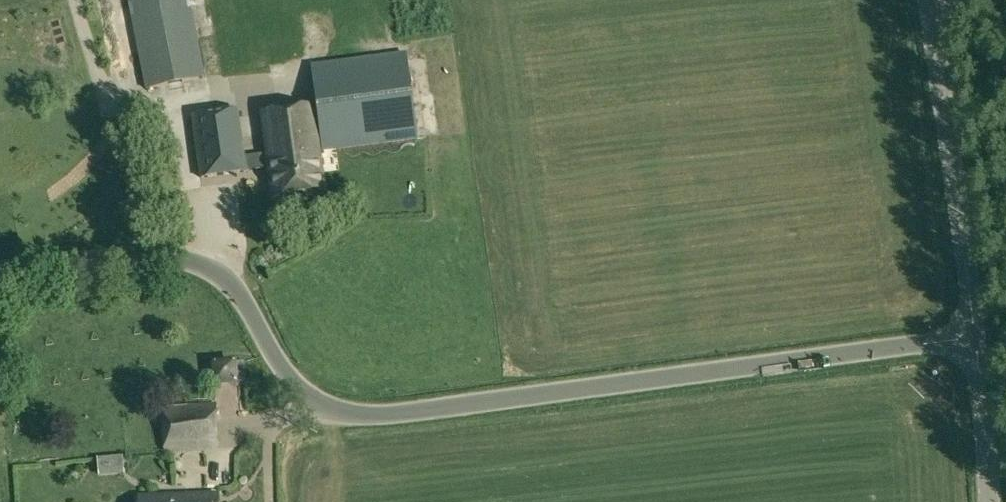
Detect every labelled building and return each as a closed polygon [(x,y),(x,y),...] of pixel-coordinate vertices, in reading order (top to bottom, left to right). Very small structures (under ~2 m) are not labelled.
[(206,78),(190,0),(127,0),(144,90),(206,78)] [(315,107),(321,153),(417,139),(406,54),(311,66),(317,107),(315,107)] [(327,190),(321,153),(315,107),(262,115),(267,154),(244,157),(237,110),(192,116),(201,179),(246,173),(246,171),(269,168),(273,198),(327,190)] [(206,365),(207,385),(245,382),(243,362),(206,365)] [(218,451),(216,405),(163,408),(164,456),(218,451)] [(122,455),(96,457),(98,475),(124,473),(122,455)]
